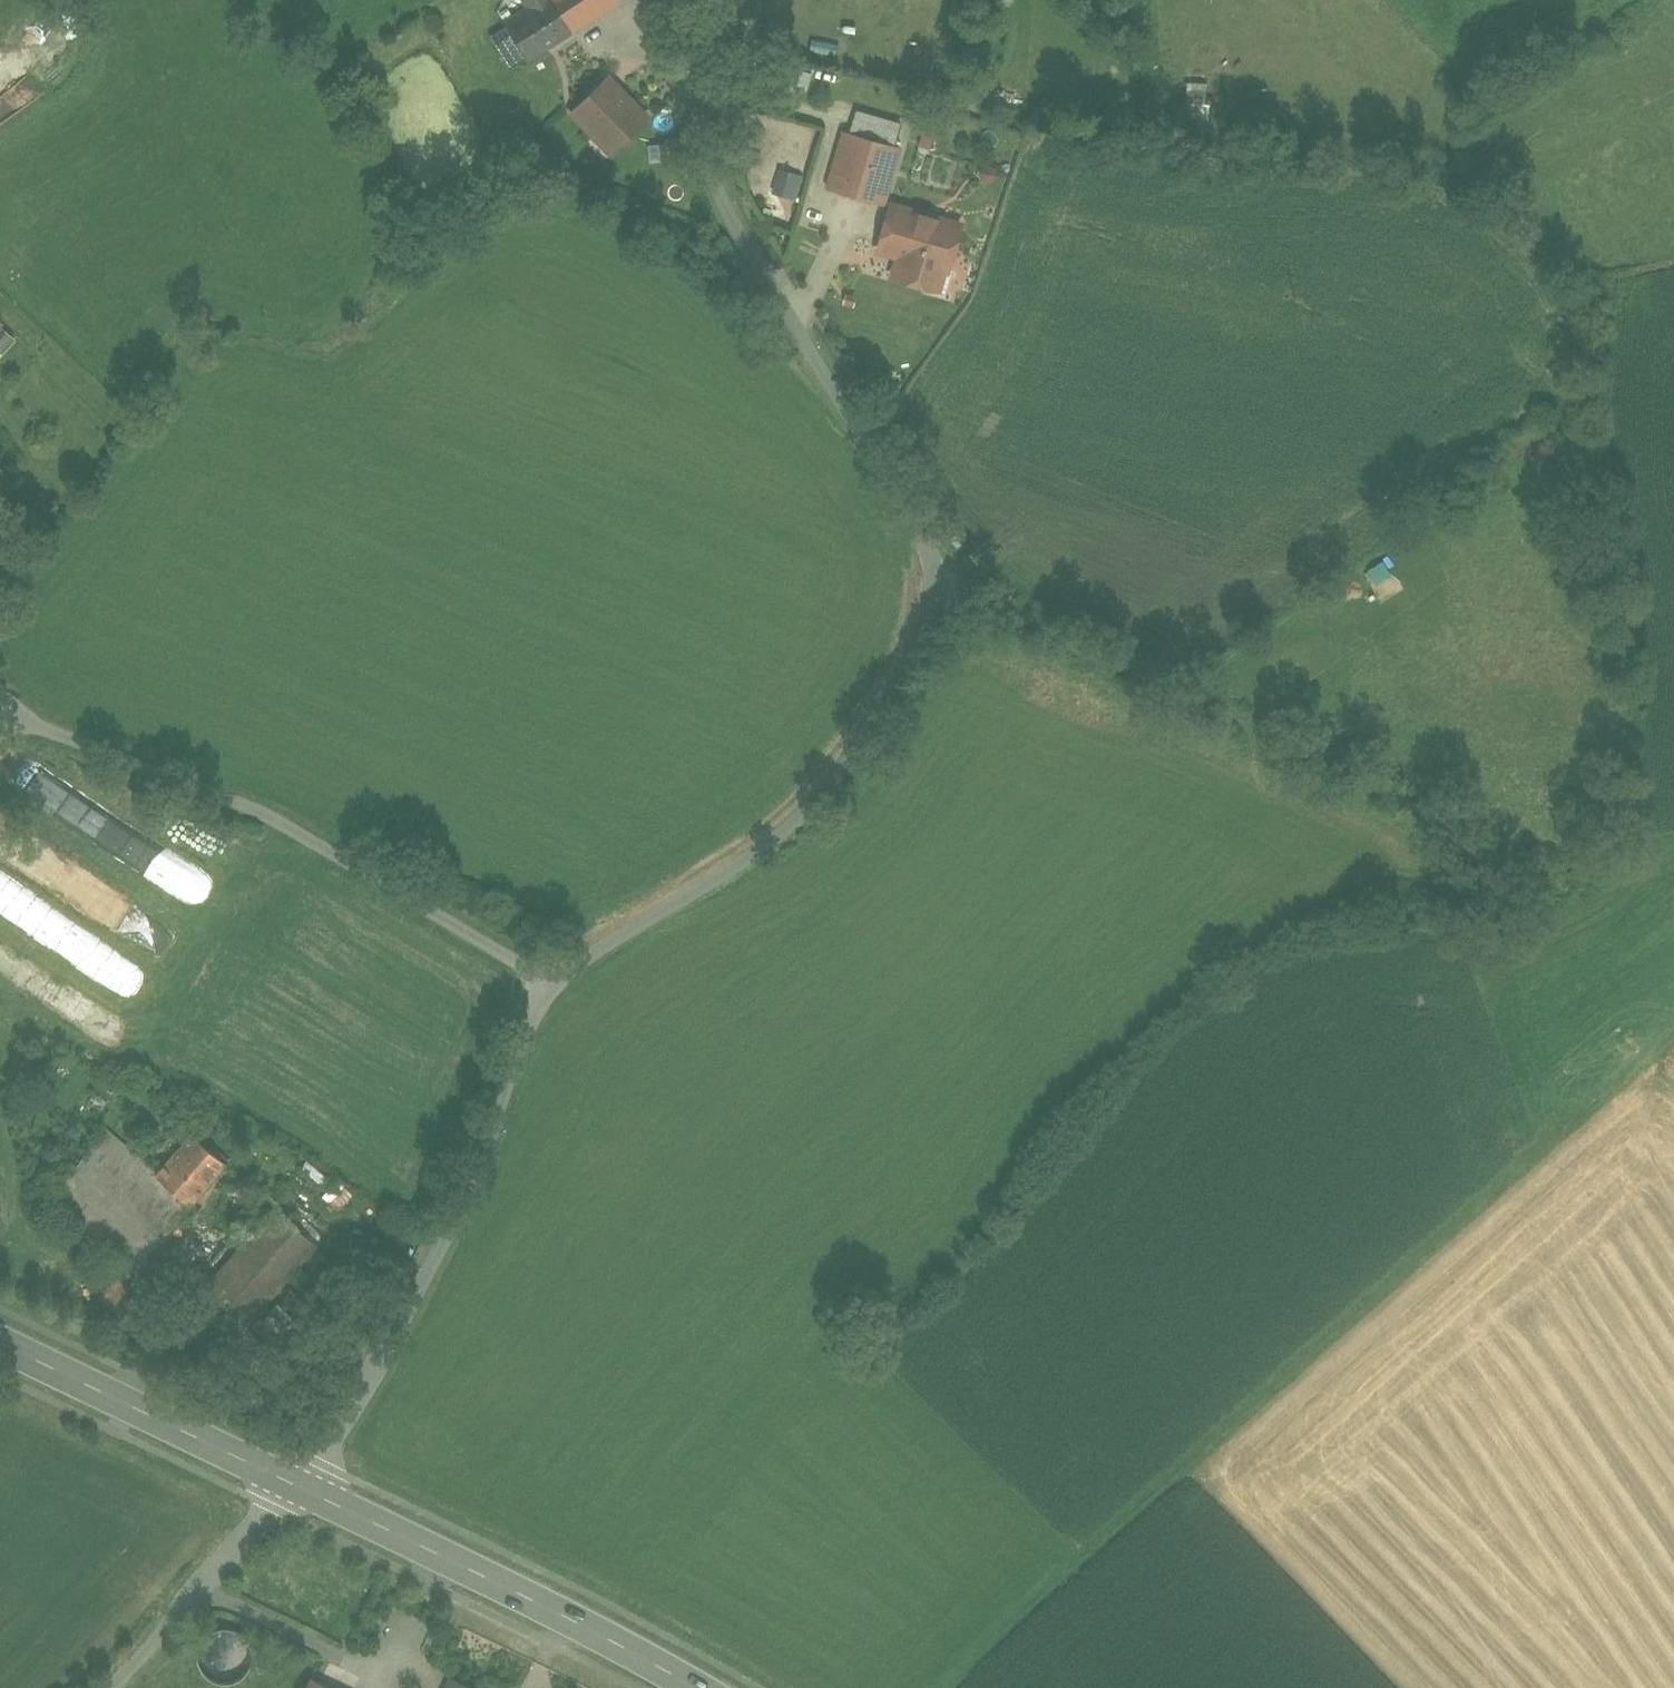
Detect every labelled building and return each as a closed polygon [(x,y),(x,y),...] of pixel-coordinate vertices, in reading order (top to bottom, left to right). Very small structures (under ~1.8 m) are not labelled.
[(565,0),(532,0),(536,6),(514,20),(517,25),(533,51),(536,56),(582,27),(565,0)] [(582,27),(627,0),(565,0),(582,27)] [(517,25),(501,35),(517,61),(533,51),(517,25)] [(657,116),(614,73),(577,110),(620,152),(657,116)] [(1211,122),(1212,83),(1190,83),(1190,102),(1180,102),(1180,122),(1211,122)] [(864,108),(858,130),(901,142),(907,120),(864,108)] [(858,130),(851,128),(836,183),(893,199),(908,144),(901,142),(858,130)] [(809,174),(784,166),(777,187),(801,195),(809,174)] [(977,224),(896,200),(883,245),(907,252),(899,279),(951,294),(963,255),(967,256),(977,224)] [(0,314),(0,335),(10,324),(0,314)] [(116,1127),(64,1183),(148,1261),(200,1204),(165,1172),(116,1127)] [(202,1132),(165,1172),(200,1204),(237,1164),(202,1132)] [(274,1207),(196,1296),(244,1337),(322,1248),(274,1207)] [(452,1687),(481,1687),(458,1676),(452,1687)] [(317,1679),(312,1687),(335,1687),(317,1679)]
